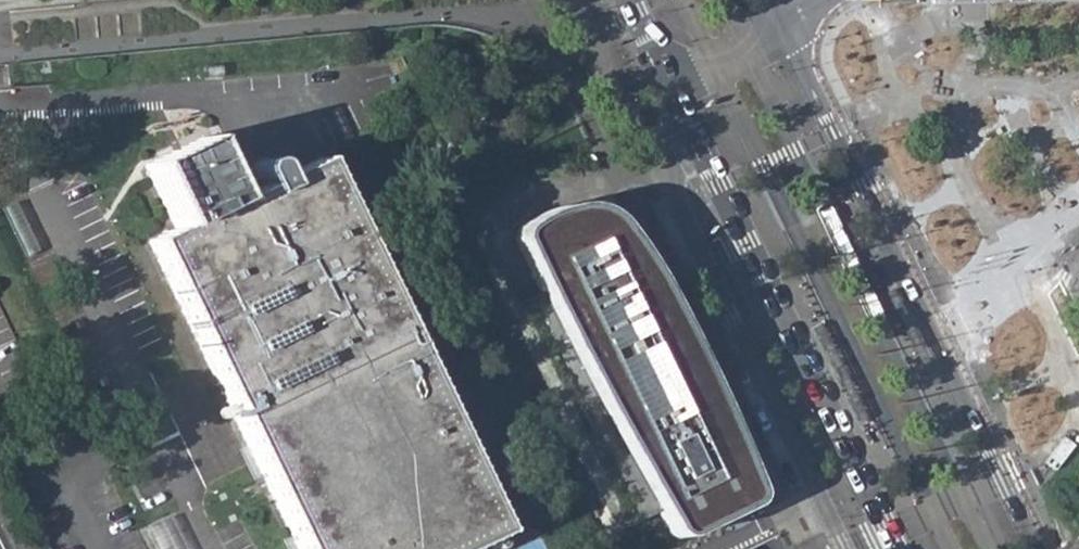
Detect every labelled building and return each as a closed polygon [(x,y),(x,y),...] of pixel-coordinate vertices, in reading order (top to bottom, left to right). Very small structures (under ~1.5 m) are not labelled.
[(317,159),(271,181),(268,176),(270,174),(270,171),(270,167),(269,166),(268,165),(267,164),(266,163),(263,161),(258,162),(257,162),(253,164),(251,166),(251,167),(250,170),(250,173),(252,177),(255,180),(256,180),(258,181),(261,181),(262,186),(231,200),(201,136),(143,165),(172,229),(147,241),(296,548),(466,548),(499,532),(317,159)] [(529,297),(516,303),(618,514),(609,519),(615,532),(658,512),(665,524),(675,536),(683,535),(744,506),(749,500),(749,492),(729,442),(700,378),(690,358),(683,345),(667,313),(651,284),(638,261),(621,236),(612,225),(602,215),(588,209),(559,210),(545,215),(532,221),(525,225),(517,231),(517,246),(539,292),(529,297)] [(153,548),(190,548),(173,514),(144,529),(153,548)]
